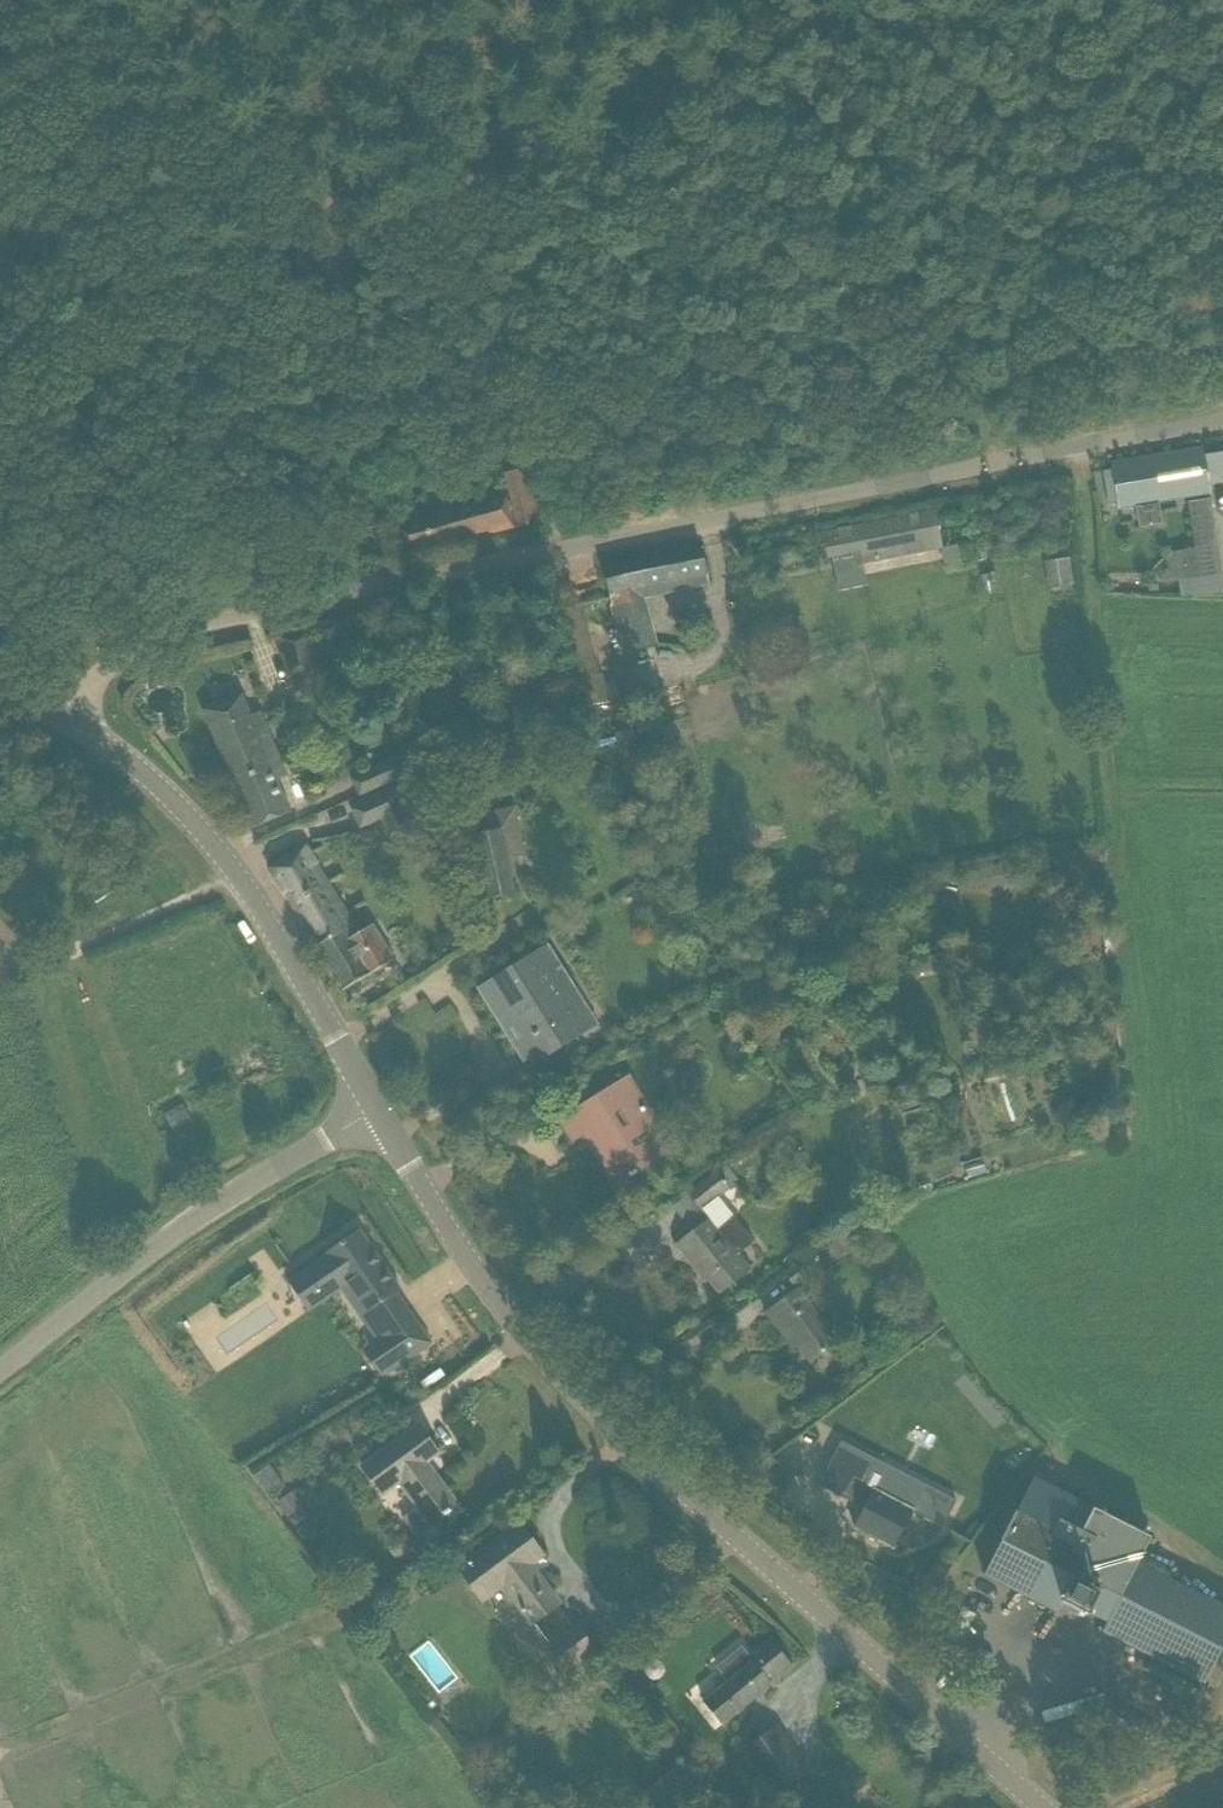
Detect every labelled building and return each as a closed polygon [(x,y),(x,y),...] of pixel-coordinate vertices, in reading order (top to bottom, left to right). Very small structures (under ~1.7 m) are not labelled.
[(1204,456),(1203,449),(1111,464),(1112,470),(1104,472),(1109,504),(1118,503),(1119,509),(1210,493),(1209,486),(1222,484),(1222,453),(1204,456)] [(517,527),(544,520),(536,490),(510,497),(511,503),(508,504),(506,497),(397,525),(404,555),(478,537),(477,534),(489,532),(489,534),(514,528),(509,510),(513,509),(517,527)] [(1184,550),(1189,580),(1221,575),(1210,500),(1187,503),(1194,547),(1184,550)] [(823,533),(827,557),(828,560),(859,554),(861,564),(942,549),(934,511),(823,533)] [(607,591),(610,606),(622,654),(656,647),(644,599),(709,586),(705,570),(700,546),(602,567),(607,591)] [(956,548),(941,550),(943,565),(958,563),(956,548)] [(1049,587),(1076,583),(1072,555),(1044,559),(1049,587)] [(278,639),(282,658),(314,652),(310,632),(278,639)] [(272,770),(282,766),(263,721),(254,725),(246,705),(241,707),(237,699),(204,713),(251,828),(290,813),(272,770)] [(376,765),(384,782),(414,768),(407,751),(376,765)] [(396,784),(348,805),(359,830),(381,820),(392,843),(417,831),(396,784)] [(509,858),(526,854),(516,807),(468,817),(486,901),(517,895),(509,858)] [(273,875),(343,991),(395,960),(373,924),(356,934),(336,901),(335,902),(307,855),(273,875)] [(527,1039),(514,1047),(527,1067),(580,1035),(579,1033),(596,1024),(573,986),(574,985),(549,944),(491,980),(527,1039)] [(589,1129),(622,1180),(673,1147),(628,1078),(587,1105),(581,1108),(564,1119),(560,1122),(572,1140),(589,1129)] [(577,1090),(555,1105),(564,1119),(581,1108),(587,1105),(577,1090)] [(190,1118),(182,1104),(163,1114),(171,1128),(190,1118)] [(689,1194),(701,1210),(728,1191),(716,1174),(689,1194)] [(751,1268),(739,1254),(753,1244),(734,1219),(720,1229),(712,1218),(677,1245),(699,1273),(702,1271),(719,1293),(751,1268)] [(326,1256),(301,1273),(317,1297),(342,1280),(359,1305),(366,1300),(371,1308),(384,1300),(385,1301),(372,1310),(391,1338),(372,1351),(387,1373),(431,1343),(416,1321),(415,1321),(396,1293),(396,1294),(395,1292),(398,1290),(396,1286),(397,1285),(394,1281),(359,1231),(325,1254),(326,1256)] [(783,1276),(793,1289),(822,1267),(812,1253),(783,1276)] [(767,1313),(787,1341),(792,1337),(810,1362),(840,1340),(800,1288),(767,1313)] [(868,1357),(859,1365),(868,1376),(877,1368),(868,1357)] [(403,1518),(422,1545),(438,1534),(431,1524),(457,1505),(425,1462),(438,1453),(418,1426),(362,1467),(382,1494),(399,1481),(418,1507),(403,1518)] [(841,1441),(818,1485),(823,1488),(826,1484),(841,1492),(852,1471),(867,1478),(860,1492),(870,1496),(854,1527),(894,1548),(924,1490),(879,1466),(881,1462),(841,1441)] [(254,1476),(271,1498),(285,1487),(268,1465),(254,1476)] [(1151,1538),(1039,1481),(1028,1504),(1016,1498),(980,1570),(1059,1610),(1062,1603),(1088,1616),(1090,1614),(1107,1622),(1102,1632),(1204,1684),(1222,1647),(1222,1606),(1139,1563),(1151,1538)] [(303,1509),(288,1520),(297,1531),(311,1521),(303,1509)] [(458,1571),(482,1602),(501,1588),(529,1626),(531,1624),(547,1646),(573,1680),(586,1670),(579,1661),(594,1650),(576,1627),(574,1628),(557,1605),(559,1604),(530,1565),(543,1555),(519,1525),(458,1571)] [(704,1705),(721,1726),(793,1667),(770,1639),(747,1658),(740,1649),(717,1668),(730,1684),(704,1705)] [(742,1751),(755,1769),(758,1767),(776,1794),(778,1792),(779,1793),(803,1776),(801,1772),(807,1767),(794,1749),(770,1766),(753,1742),(744,1748),(745,1749),(742,1751)]
